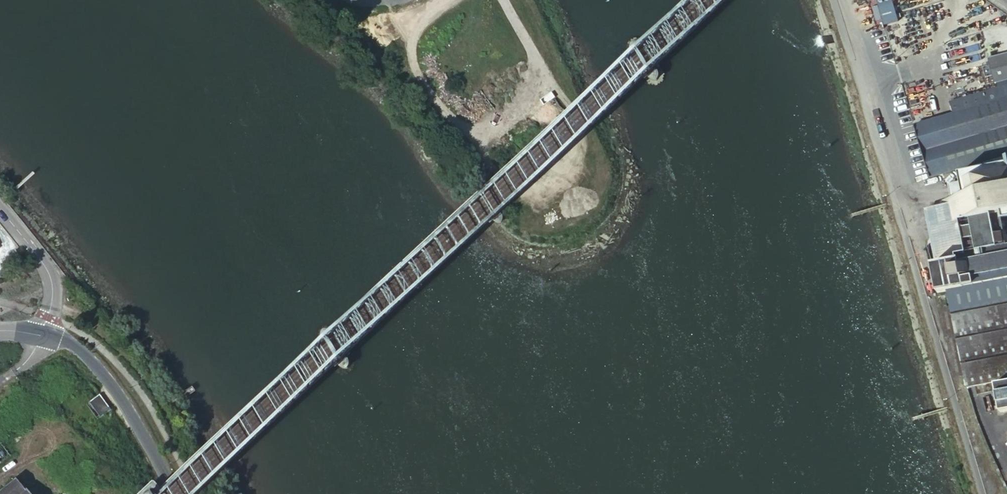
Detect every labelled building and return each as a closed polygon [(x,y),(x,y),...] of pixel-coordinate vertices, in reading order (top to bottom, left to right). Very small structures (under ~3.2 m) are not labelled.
[(987,59),(994,83),(997,83),(998,84),(1006,81),(1006,54),(987,59)] [(929,179),(958,170),(1006,156),(1006,81),(998,84),(999,89),(941,106),(945,119),(914,128),(929,179)] [(958,170),(966,195),(959,197),(959,198),(942,202),(944,207),(937,208),(939,228),(937,229),(928,246),(939,294),(945,293),(957,350),(964,390),(975,389),(976,396),(1000,392),(1003,408),(1006,407),(1006,156),(958,170)] [(99,418),(110,410),(99,396),(88,403),(99,418)] [(25,491),(22,492),(14,481),(0,491),(0,493),(27,493),(25,491)]
